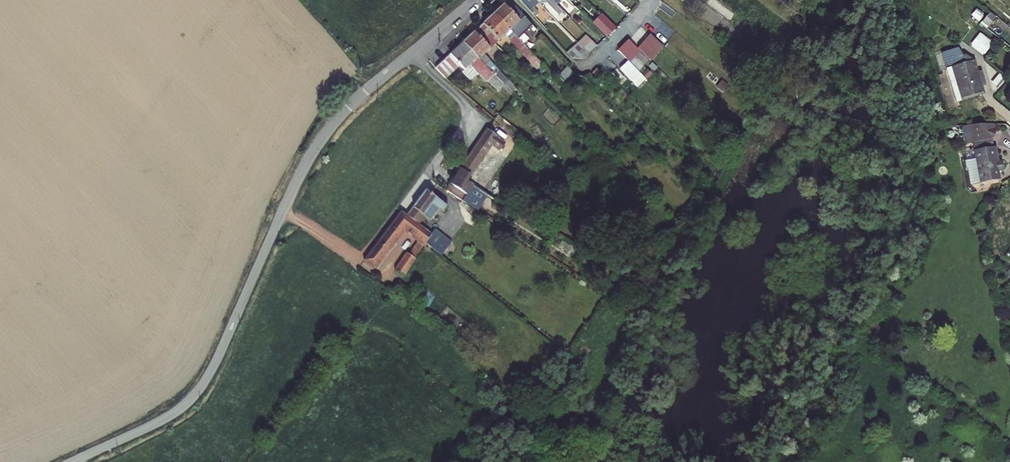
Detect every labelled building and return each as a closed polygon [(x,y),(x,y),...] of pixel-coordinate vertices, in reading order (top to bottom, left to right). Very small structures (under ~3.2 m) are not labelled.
[(520,1),(534,17),(538,13),(534,7),(539,3),(536,0),(519,0),(520,1)] [(563,20),(567,15),(553,0),(546,0),(545,1),(563,20)] [(571,19),(577,13),(564,0),(561,0),(560,1),(559,0),(553,0),(567,15),(571,19)] [(519,40),(527,48),(532,43),(520,30),(529,22),(510,1),(505,5),(504,5),(494,14),(519,40)] [(996,18),(990,13),(982,21),(989,27),(996,18)] [(519,40),(494,14),(480,27),(495,44),(498,41),(505,35),(537,69),(543,64),(527,48),(519,40)] [(929,38),(939,46),(949,34),(938,26),(929,38)] [(495,44),(480,27),(463,43),(486,67),(494,74),(498,70),(484,55),(495,44)] [(983,55),(993,43),(980,32),(970,45),(983,55)] [(577,43),(588,54),(596,47),(586,35),(577,43)] [(650,35),(638,49),(651,61),(663,47),(650,35)] [(618,51),(629,62),(640,52),(629,40),(618,51)] [(486,67),(463,43),(450,55),(460,65),(464,71),(462,73),(470,81),(478,73),(487,82),(488,81),(497,90),(504,84),(494,74),(486,67)] [(588,54),(577,43),(569,51),(567,52),(566,53),(572,59),(582,60),(588,54)] [(954,67),(963,98),(982,92),(973,61),(972,61),(967,62),(966,60),(958,48),(941,54),(946,69),(954,67)] [(457,68),(460,65),(450,55),(448,57),(457,68)] [(448,57),(435,69),(445,79),(457,68),(448,57)] [(628,60),(619,68),(637,88),(646,80),(628,60)] [(569,69),(567,67),(557,78),(558,79),(569,69)] [(954,67),(946,69),(956,101),(963,98),(954,67)] [(574,74),(569,69),(558,79),(564,85),(574,74)] [(592,74),(601,83),(606,79),(597,69),(592,74)] [(510,90),(513,86),(498,70),(494,74),(504,84),(505,86),(510,90)] [(599,84),(590,74),(583,80),(593,90),(599,84)] [(722,81),(717,87),(722,92),(727,86),(722,81)] [(498,92),(504,87),(505,86),(504,84),(497,90),(498,92)] [(510,90),(505,86),(504,87),(509,92),(510,91),(516,97),(517,96),(510,90)] [(520,99),(517,96),(516,97),(506,107),(510,111),(520,99)] [(499,115),(495,120),(518,139),(523,135),(499,115)] [(980,184),(1000,180),(998,172),(1004,170),(1002,161),(999,162),(997,162),(994,147),(993,147),(992,139),(992,138),(991,138),(994,131),(995,131),(995,130),(994,124),(971,125),(975,150),(974,151),(976,159),(980,184)] [(467,182),(481,191),(488,181),(473,171),(491,144),(500,151),(505,144),(496,137),(497,137),(488,129),(462,168),(472,175),(467,182)] [(969,170),(972,185),(980,184),(976,159),(966,161),(967,168),(969,170)] [(472,175),(462,168),(447,191),(477,211),(483,202),(489,206),(493,199),(481,191),(467,182),(472,175)] [(407,216),(417,224),(425,214),(431,218),(438,208),(444,213),(448,207),(426,191),(407,216)] [(374,268),(403,229),(417,240),(409,253),(407,253),(395,270),(404,276),(425,242),(431,234),(417,224),(407,216),(402,212),(365,261),(374,268)] [(434,230),(431,234),(425,242),(428,245),(442,256),(451,243),(434,230)] [(563,239),(558,246),(563,248),(567,241),(563,239)] [(567,241),(563,248),(571,253),(575,246),(567,241)] [(399,282),(392,292),(408,303),(414,293),(399,282)]
